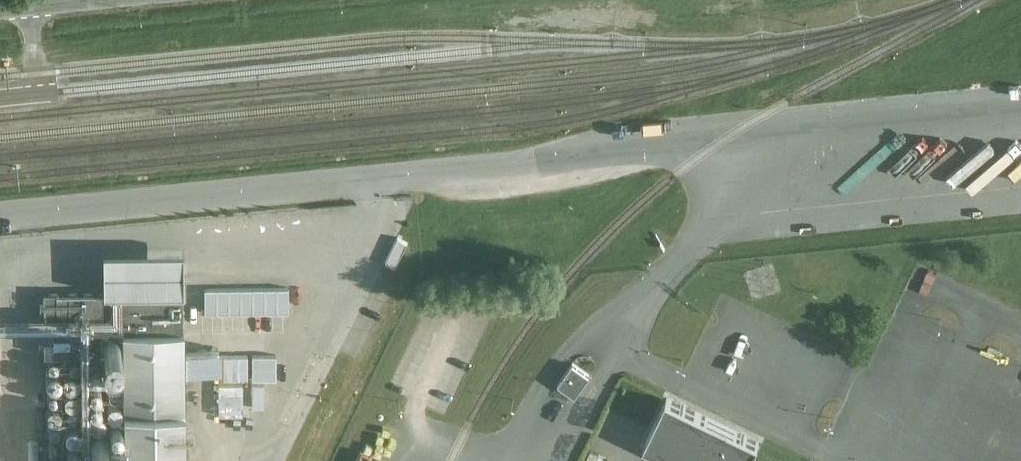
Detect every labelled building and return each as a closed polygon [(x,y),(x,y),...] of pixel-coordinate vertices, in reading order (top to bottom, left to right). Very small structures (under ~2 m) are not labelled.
[(988,171),(995,179),(1020,154),(1020,139),(988,171)] [(189,295),(194,295),(194,254),(111,253),(111,294),(48,294),(48,316),(0,316),(0,383),(1,383),(2,331),(51,332),(49,460),(193,460),(189,295)] [(212,286),(212,311),(274,310),(273,285),(212,286)] [(255,378),(256,354),(222,353),(221,378),(255,378)] [(566,382),(584,395),(599,375),(581,362),(566,382)] [(644,445),(676,460),(750,460),(759,443),(667,398),(644,445)]
